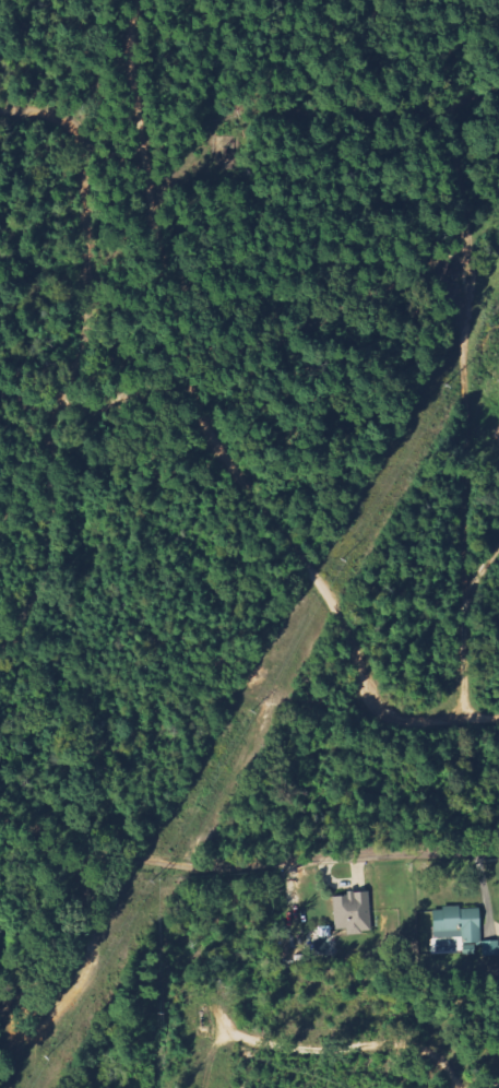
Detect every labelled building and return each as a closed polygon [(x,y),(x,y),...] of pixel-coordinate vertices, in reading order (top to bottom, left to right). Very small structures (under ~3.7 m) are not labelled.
[(337,897),(338,931),(373,929),(371,891),(351,892),(351,896),(337,897)] [(464,930),(464,943),(484,942),(483,908),(435,909),(436,931),(464,930)]
